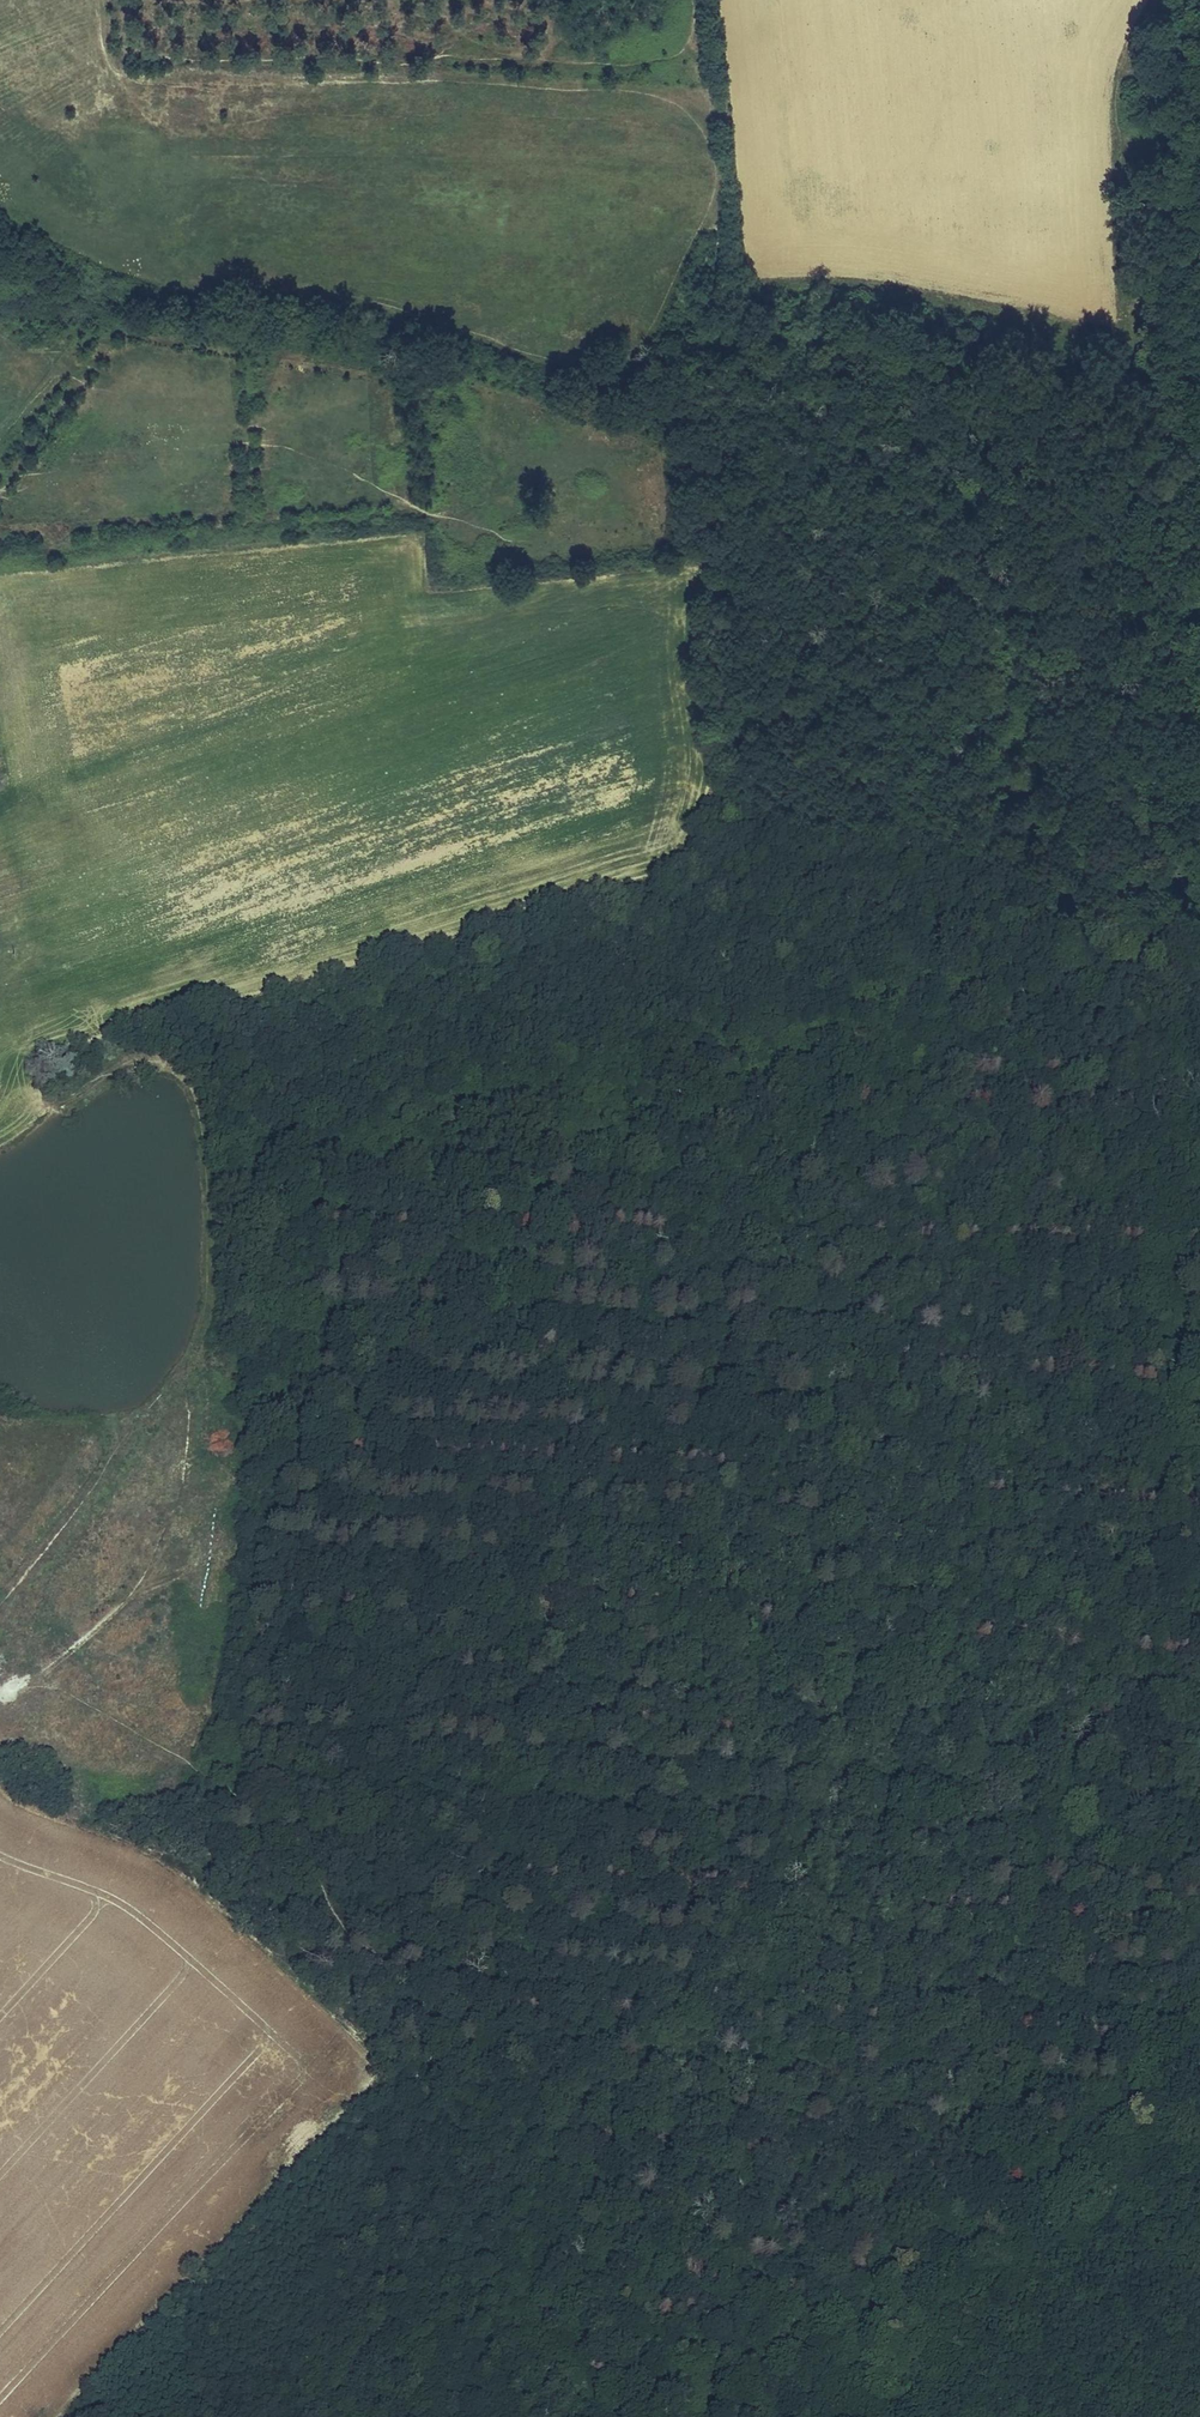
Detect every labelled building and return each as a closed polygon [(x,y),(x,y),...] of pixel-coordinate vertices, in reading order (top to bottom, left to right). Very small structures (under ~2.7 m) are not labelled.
[(629,103),(651,106),(653,92),(631,89),(629,103)]
